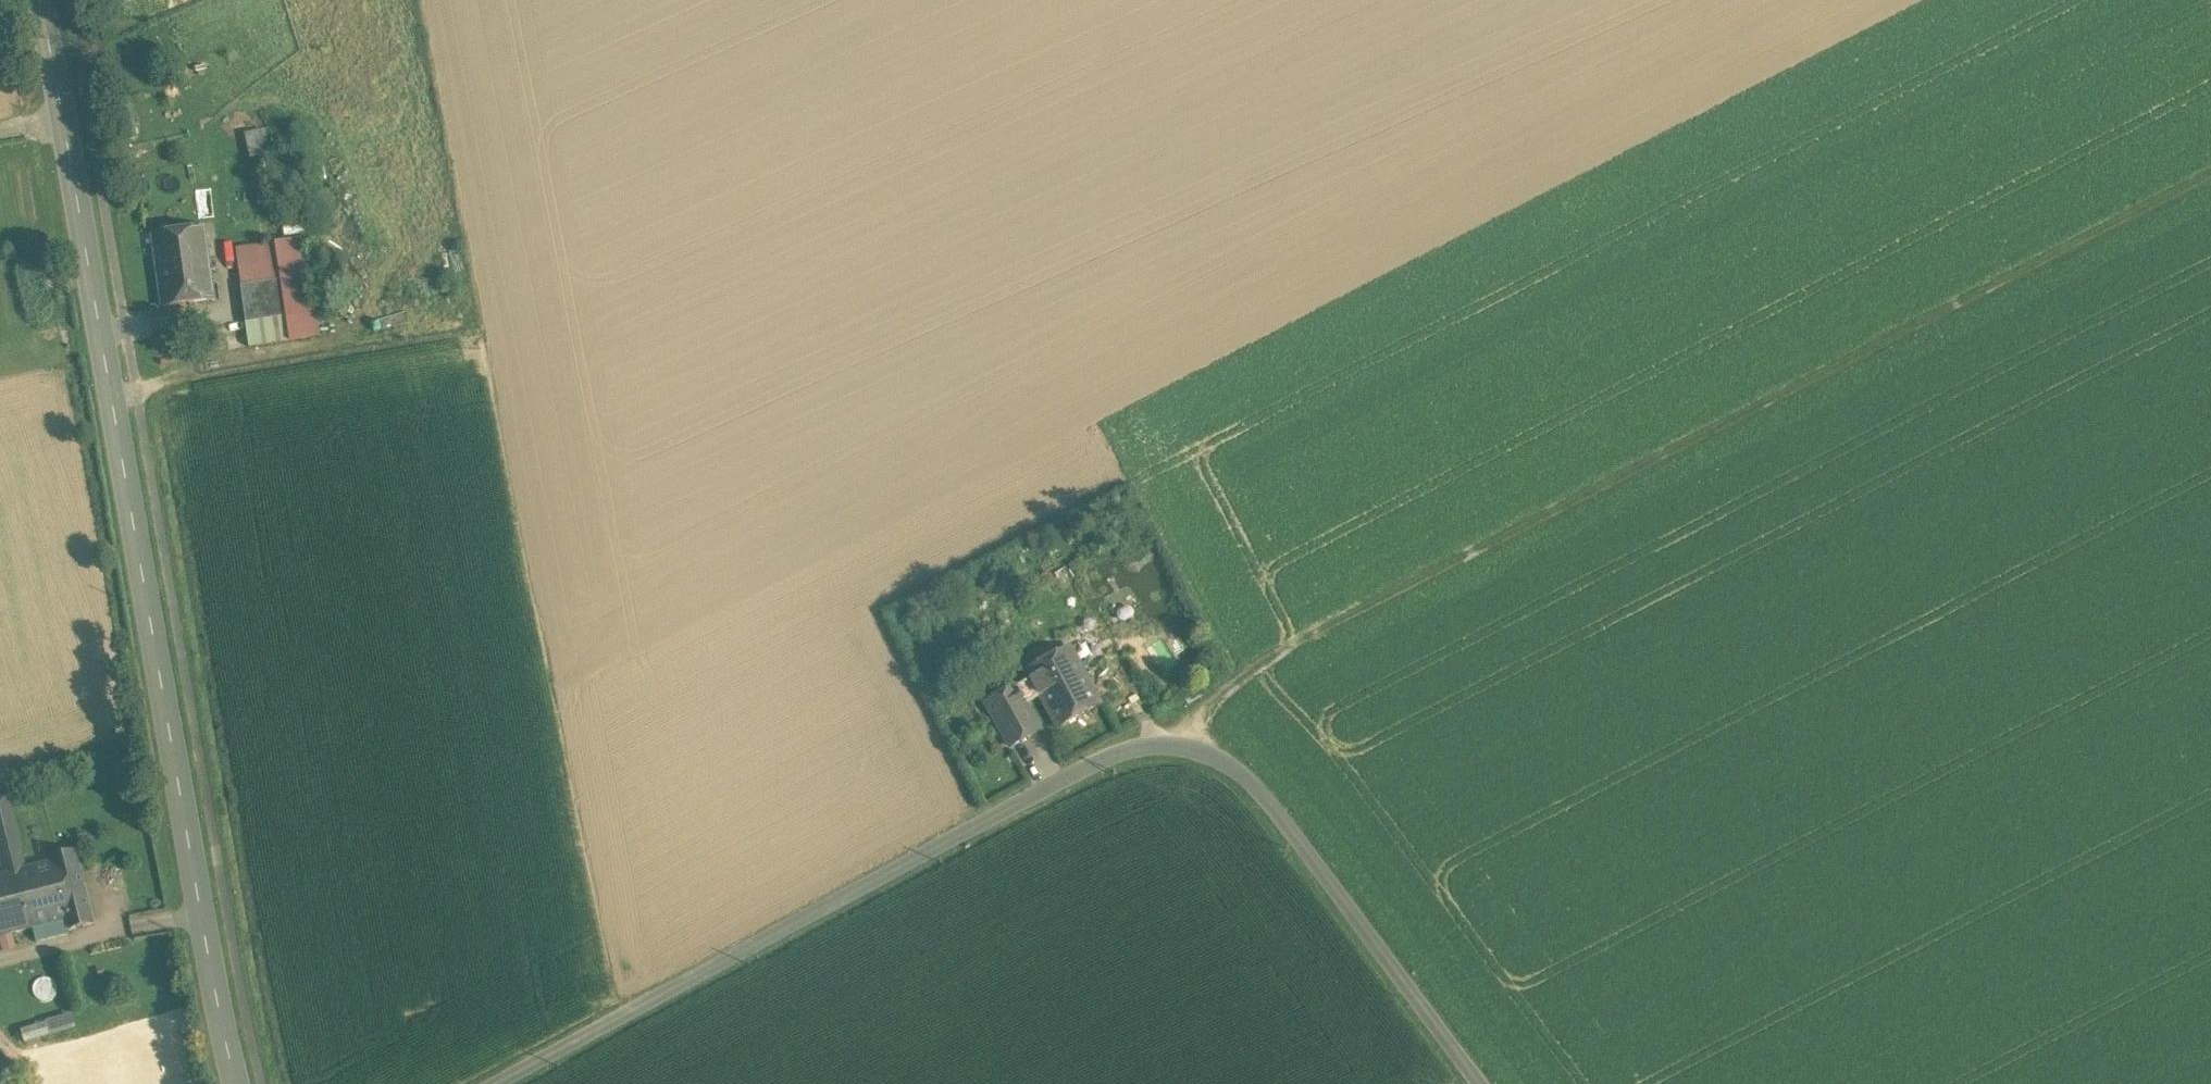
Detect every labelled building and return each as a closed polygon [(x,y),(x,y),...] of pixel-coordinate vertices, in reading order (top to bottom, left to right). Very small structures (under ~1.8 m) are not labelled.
[(270,157),(265,131),(246,134),(251,160),(270,157)] [(205,227),(154,234),(164,307),(215,299),(205,227)] [(305,239),(277,244),(283,280),(283,284),(288,316),(291,340),(319,335),(305,239)] [(277,244),(237,249),(242,285),(283,280),(277,244)] [(242,285),(247,323),(288,316),(283,284),(283,280),(242,285)] [(288,316),(247,323),(250,347),(291,341),(291,340),(288,316)] [(1071,647),(1028,670),(1032,678),(1042,695),(1059,727),(1101,704),(1071,647)] [(1032,678),(987,703),(1011,747),(1042,729),(1027,703),(1042,695),(1032,678)] [(0,795),(0,852),(5,873),(26,868),(8,793),(0,795)] [(76,852),(52,857),(68,919),(70,928),(94,923),(76,852)] [(0,874),(0,936),(68,919),(53,861),(26,868),(5,873),(0,874)] [(50,1033),(75,1026),(71,1011),(46,1018),(50,1033)]
